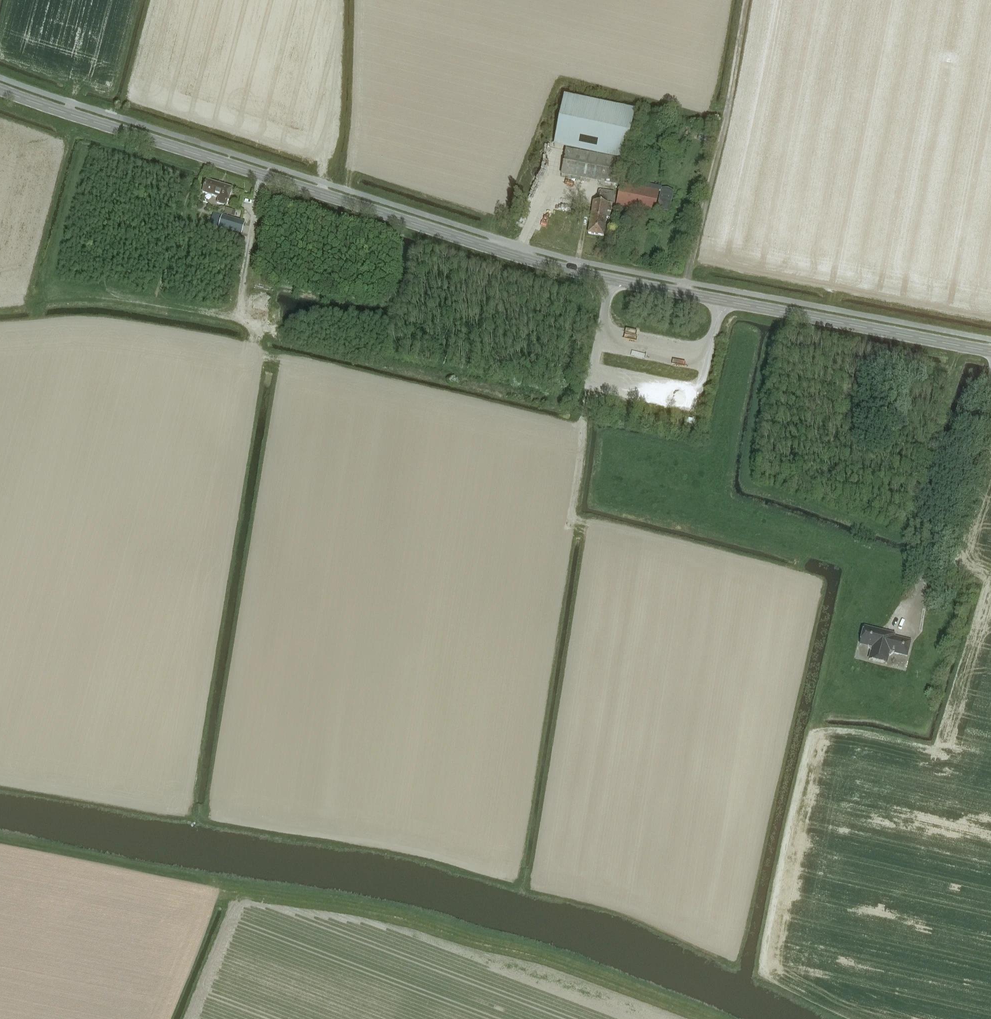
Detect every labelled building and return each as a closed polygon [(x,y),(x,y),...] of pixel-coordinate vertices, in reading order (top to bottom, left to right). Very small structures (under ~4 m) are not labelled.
[(625,160),(635,110),(565,95),(555,145),(625,160)] [(623,160),(567,150),(562,175),(618,185),(623,160)] [(627,164),(625,174),(634,176),(636,166),(627,164)] [(217,202),(227,205),(228,199),(229,200),(233,187),(207,179),(203,192),(219,197),(217,202)] [(658,195),(657,195),(659,189),(652,188),(651,194),(646,194),(648,188),(638,186),(637,189),(621,185),(619,194),(617,204),(642,209),(643,208),(655,210),(658,195)] [(674,191),(662,188),(658,208),(669,211),(674,191)] [(589,233),(604,235),(607,217),(610,217),(614,191),(599,189),(597,201),(594,201),(589,233)] [(246,222),(223,215),(219,227),(243,234),(246,222)] [(598,402),(607,402),(607,392),(598,392),(598,402)] [(861,644),(868,646),(872,651),(870,659),(887,663),(889,655),(894,652),(908,655),(911,641),(894,636),(895,634),(865,626),(861,644)]
